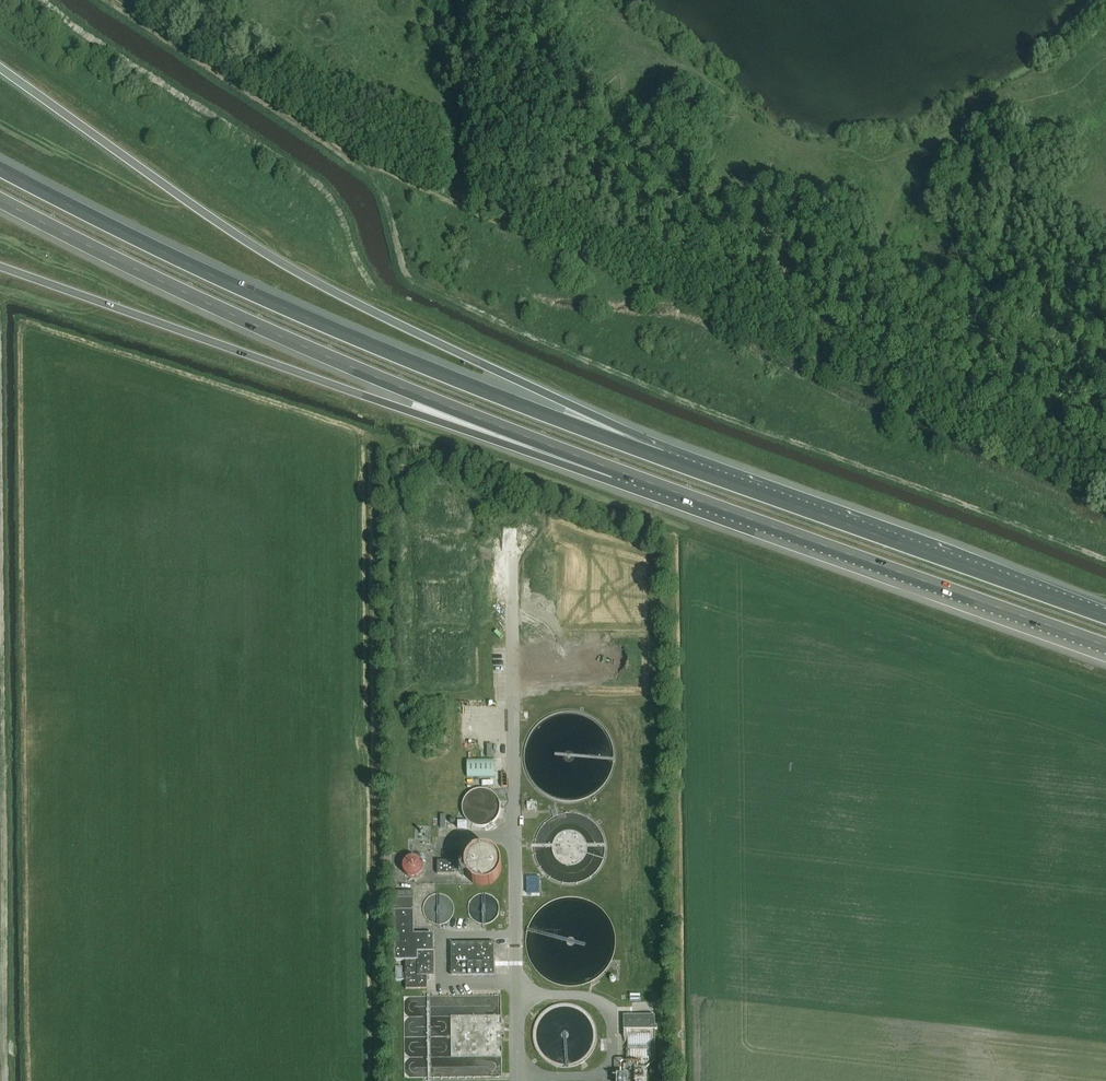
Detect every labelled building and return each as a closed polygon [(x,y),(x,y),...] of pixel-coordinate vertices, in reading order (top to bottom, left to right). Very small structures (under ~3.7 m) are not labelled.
[(467,777),(493,776),(493,760),(467,761),(467,777)] [(474,791),(471,793),(469,795),(467,798),(465,800),(464,803),(464,807),(464,810),(465,813),(466,816),(467,819),(469,821),(472,823),(475,825),(478,826),(481,827),(484,827),(487,826),(491,825),(493,823),(496,821),(498,819),(499,816),(500,813),(501,810),(501,806),(500,803),(499,800),(497,797),(495,795),(493,793),(490,791),(487,790),(484,790),(480,790),(477,790),(474,791)] [(483,849),(480,849),(477,850),(474,852),(472,854),(470,857),(468,860),(467,863),(467,866),(467,870),(467,873),(469,876),(470,879),(473,881),(475,883),(478,885),(481,886),(485,887),(488,886),(491,885),(494,883),(496,881),(498,878),(500,875),(501,872),(501,869),(501,866),(501,862),(499,859),(498,856),(495,854),(493,852),(490,850),(487,849),(483,849)] [(426,873),(427,868),(426,865),(426,863),(424,860),(423,859),(421,857),(418,856),(416,856),(414,855),(411,856),(408,857),(404,860),(403,862),(402,864),(401,867),(401,869),(402,873),(404,876),(405,877),(407,879),(410,880),(413,881),(415,881),(418,880),(420,879),(423,877),(425,875),(426,873)] [(437,861),(437,874),(455,874),(455,861),(437,861)] [(398,900),(394,900),(394,912),(413,912),(413,900),(398,900)] [(414,936),(413,912),(394,912),(394,962),(405,962),(405,990),(427,989),(427,977),(434,977),(433,936),(414,936)] [(494,976),(494,944),(451,945),(451,976),(494,976)] [(462,1074),(505,1075),(506,995),(498,995),(498,1008),(501,1008),(501,1012),(496,1012),(495,1015),(453,1014),(453,1056),(458,1056),(458,1065),(462,1065),(462,1074)] [(624,1030),(655,1030),(655,1017),(624,1017),(624,1030)] [(635,1080),(646,1080),(646,1071),(640,1071),(635,1071),(635,1080)]
